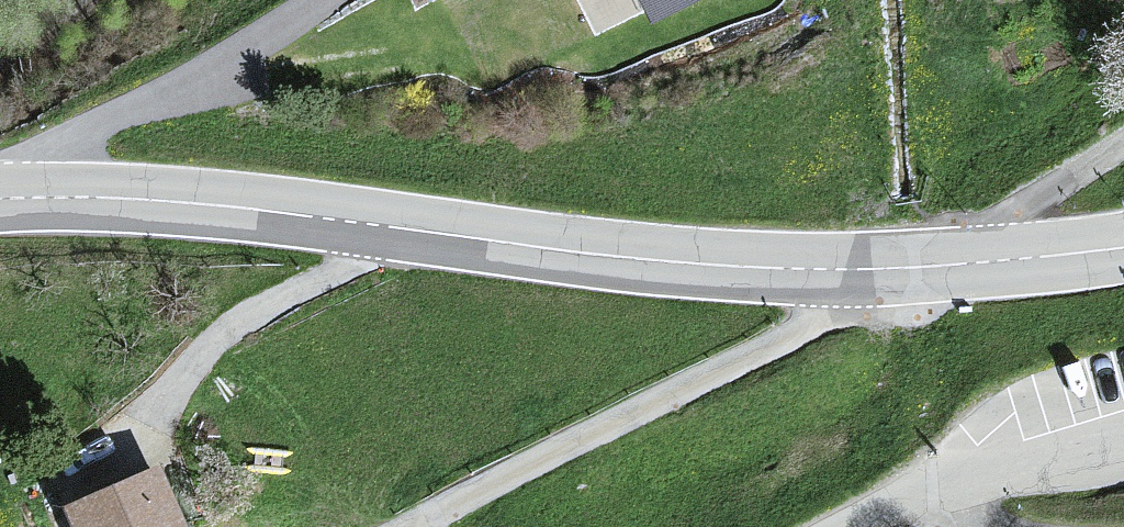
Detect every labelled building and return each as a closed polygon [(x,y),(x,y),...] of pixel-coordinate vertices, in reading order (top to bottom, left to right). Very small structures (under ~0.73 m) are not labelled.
[(650,35),(722,0),(633,0),(650,35)] [(66,510),(73,526),(179,526),(156,472),(66,510)]
